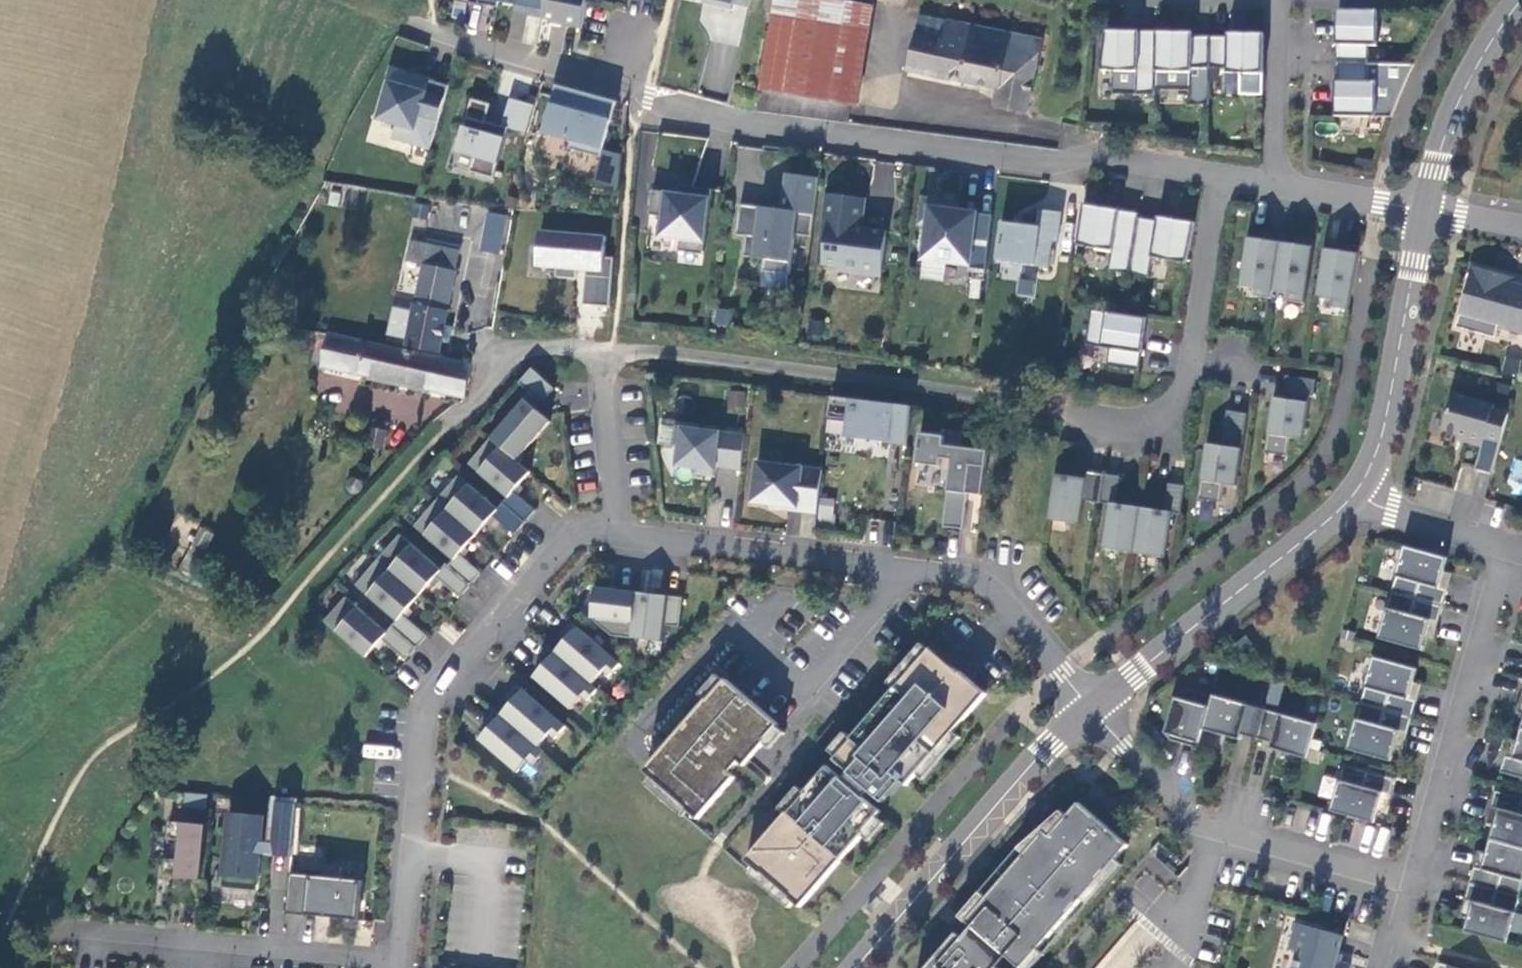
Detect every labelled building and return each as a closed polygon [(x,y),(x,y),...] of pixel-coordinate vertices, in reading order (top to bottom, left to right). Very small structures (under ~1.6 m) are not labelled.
[(499,2),(516,5),(527,7),(526,14),(542,18),(546,0),(499,0),(499,2)] [(562,22),(562,24),(581,28),(587,0),(546,0),(542,18),(562,22)] [(714,4),(733,8),(734,3),(750,7),(752,0),(715,0),(714,4)] [(760,89),(857,104),(872,6),(829,0),(774,0),(760,89)] [(526,14),(527,7),(516,5),(514,12),(526,14)] [(1337,12),(1336,65),(1368,66),(1368,48),(1377,49),(1377,13),(1337,12)] [(997,90),(995,106),(1027,112),(1042,42),(949,21),(943,38),(917,33),(908,69),(997,90)] [(1156,89),(1157,32),(1103,30),(1102,71),(1137,72),(1137,95),(1155,95),(1156,89)] [(1157,32),(1156,89),(1192,90),(1192,69),(1210,69),(1211,37),(1193,36),(1193,32),(1157,32)] [(1211,37),(1210,69),(1227,70),(1227,74),(1239,74),(1240,95),(1263,96),(1264,34),(1228,33),(1228,37),(1211,37)] [(1368,66),(1336,65),(1335,119),(1375,120),(1376,84),(1367,83),(1368,66)] [(416,79),(396,73),(394,83),(391,82),(380,119),(398,124),(394,139),(431,150),(450,87),(431,81),(430,84),(428,93),(413,89),(416,79)] [(430,84),(416,79),(413,89),(428,93),(430,84)] [(617,109),(558,90),(545,137),(573,145),(571,155),(602,164),(617,109)] [(493,106),(473,100),(458,151),(476,157),(471,173),(494,180),(510,130),(504,128),(488,123),(493,106)] [(536,108),(512,101),(504,128),(510,130),(514,131),(518,117),(532,121),(536,108)] [(532,121),(518,117),(514,131),(528,135),(532,121)] [(813,237),(821,179),(789,174),(784,209),(742,203),(737,234),(747,236),(744,255),(765,258),(761,285),(787,289),(796,235),(813,237)] [(681,184),(680,193),(692,194),(693,186),(681,184)] [(704,254),(714,189),(693,186),(692,194),(680,193),(655,189),(651,213),(664,216),(661,235),(680,238),(679,250),(704,254)] [(868,200),(829,194),(818,264),(837,266),(836,271),(881,279),(887,239),(872,236),(873,231),(864,230),(868,200)] [(984,273),(991,215),(956,211),(944,209),(945,201),(922,198),(918,223),(926,224),(922,258),(968,264),(967,271),(984,273)] [(957,203),(945,201),(944,209),(956,211),(957,203)] [(1131,275),(1141,219),(1142,215),(1086,205),(1079,246),(1114,252),(1111,272),(1131,275)] [(1017,224),(1001,222),(996,261),(1048,267),(1051,242),(1057,243),(1060,213),(1038,210),(1037,224),(1017,221),(1017,224)] [(515,216),(495,213),(489,252),(508,255),(515,216)] [(1160,223),(1141,219),(1131,275),(1152,279),(1155,259),(1188,265),(1197,224),(1161,218),(1160,223)] [(1257,296),(1274,298),(1275,291),(1282,242),(1265,239),(1266,232),(1250,230),(1242,286),(1259,289),(1257,296)] [(607,237),(542,232),(540,263),(558,265),(558,277),(578,279),(579,267),(588,267),(586,305),(612,307),(615,259),(606,258),(607,237)] [(1299,244),(1282,242),(1275,291),(1292,293),(1291,301),(1307,304),(1317,239),(1300,237),(1299,244)] [(415,301),(447,308),(460,249),(411,238),(407,259),(424,262),(415,301)] [(1326,248),(1318,298),(1336,300),(1334,308),(1350,310),(1362,246),(1344,243),(1343,251),(1326,248)] [(1521,331),(1521,288),(1521,292),(1511,290),(1515,277),(1475,266),(1458,328),(1498,338),(1501,326),(1521,331)] [(415,301),(407,344),(439,350),(448,308),(447,308),(415,301)] [(715,306),(712,323),(729,326),(733,310),(715,306)] [(1148,318),(1093,309),(1088,345),(1112,348),(1109,365),(1140,371),(1148,318)] [(321,366),(465,398),(472,363),(330,332),(321,366)] [(532,393),(544,403),(556,388),(534,368),(521,383),(532,393)] [(1318,381),(1288,376),(1285,399),(1275,398),(1267,453),(1289,457),(1292,438),(1305,440),(1311,396),(1315,397),(1318,381)] [(532,393),(527,399),(539,409),(544,403),(532,393)] [(1496,405),(1455,394),(1444,430),(1466,436),(1465,441),(1484,447),(1478,470),(1494,475),(1510,414),(1495,409),(1496,405)] [(913,407),(833,396),(831,417),(851,419),(848,437),(909,445),(913,407)] [(527,399),(492,438),(518,460),(552,421),(539,409),(527,399)] [(1238,486),(1248,414),(1229,411),(1223,446),(1207,444),(1199,500),(1222,503),(1224,484),(1238,486)] [(724,466),(743,469),(747,434),(678,425),(675,447),(680,447),(678,466),(697,469),(696,473),(717,476),(719,460),(724,461),(724,466)] [(383,449),(386,432),(371,428),(368,445),(383,449)] [(922,434),(918,464),(942,467),(943,459),(953,460),(945,527),(965,529),(973,465),(988,467),(992,435),(965,432),(963,449),(945,446),(946,437),(922,434)] [(505,503),(527,523),(538,510),(516,491),(533,472),(518,460),(492,438),(470,464),(509,498),(505,503)] [(758,462),(754,503),(780,506),(780,509),(819,514),(824,470),(758,462)] [(1101,503),(1106,474),(1088,472),(1087,479),(1057,474),(1050,520),(1081,525),(1085,501),(1101,503)] [(1123,477),(1106,474),(1101,503),(1111,505),(1105,549),(1136,554),(1142,508),(1118,504),(1123,477)] [(527,523),(505,503),(500,509),(461,475),(438,501),(478,535),(495,516),(516,535),(527,523)] [(360,479),(356,477),(352,478),(348,481),(347,485),(348,489),(351,492),(356,492),(359,491),(362,487),(362,483),(360,479)] [(1142,508),(1136,554),(1166,558),(1173,513),(1182,515),(1187,486),(1170,484),(1166,511),(1142,508)] [(455,560),(450,566),(473,585),(483,573),(462,554),(478,535),(438,501),(416,527),(455,560)] [(812,538),(814,516),(788,514),(786,535),(812,538)] [(462,598),(473,585),(450,566),(448,564),(443,569),(402,534),(380,559),(421,596),(437,577),(462,598)] [(1450,558),(1406,546),(1381,639),(1424,651),(1432,620),(1440,622),(1449,591),(1441,589),(1450,558)] [(191,547),(178,571),(190,577),(203,553),(191,547)] [(405,614),(421,596),(380,559),(358,585),(398,621),(393,626),(418,648),(429,635),(405,614)] [(613,636),(633,638),(639,593),(598,587),(594,619),(613,636)] [(685,598),(639,593),(633,638),(664,642),(666,625),(681,627),(685,598)] [(407,660),(418,648),(393,626),(389,632),(348,597),(326,621),(367,658),(383,639),(407,660)] [(568,639),(557,652),(595,685),(606,672),(612,677),(622,665),(573,622),(562,634),(568,639)] [(1248,638),(1233,649),(1240,658),(1255,647),(1248,638)] [(595,685),(557,652),(552,647),(541,659),(546,664),(535,677),(573,710),(584,697),(590,702),(600,689),(595,685)] [(848,782),(831,768),(808,795),(809,796),(793,814),(792,813),(745,867),(794,910),(799,904),(805,909),(844,864),(868,836),(868,834),(885,814),(868,800),(874,793),(888,805),(906,784),(911,788),(991,696),(965,673),(964,674),(935,650),(902,689),(900,688),(855,741),(856,742),(838,762),(854,776),(848,782)] [(1419,669),(1375,657),(1350,750),(1393,762),(1402,732),(1410,734),(1418,703),(1410,700),(1419,669)] [(657,779),(651,786),(698,827),(739,779),(734,775),(744,764),(749,768),(770,743),(769,742),(783,726),(730,681),(713,701),(712,700),(649,772),(657,779)] [(514,702),(503,715),(541,747),(552,734),(557,739),(568,727),(518,685),(508,697),(514,702)] [(1214,695),(1189,688),(1177,697),(1167,733),(1173,741),(1199,748),(1205,730),(1214,695)] [(1243,735),(1251,706),(1214,695),(1205,730),(1242,740),(1243,735)] [(1258,739),(1267,709),(1251,706),(1243,735),(1258,739)] [(1281,714),(1267,709),(1258,739),(1273,743),(1281,714)] [(541,747),(503,715),(497,710),(486,722),(492,726),(481,740),(519,772),(530,759),(536,764),(546,752),(541,747)] [(1319,724),(1281,714),(1273,743),(1272,749),(1309,759),(1312,749),(1319,724)] [(1515,726),(1507,757),(1521,761),(1521,728),(1515,726)] [(1521,778),(1521,776),(1521,761),(1507,757),(1499,755),(1495,770),(1521,778)] [(1396,779),(1345,765),(1332,811),(1376,823),(1384,793),(1392,795),(1396,779)] [(1512,812),(1516,796),(1490,789),(1485,805),(1493,806),(1512,812)] [(1484,837),(1521,848),(1521,798),(1516,796),(1512,812),(1493,806),(1484,837)] [(298,804),(280,802),(276,844),(294,846),(298,804)] [(1081,803),(1053,836),(1047,831),(967,922),(1022,967),(1024,967),(1102,878),(1097,875),(1113,857),(1117,860),(1130,846),(1105,824),(1081,803)] [(265,817),(231,814),(224,888),(258,891),(265,817)] [(166,876),(203,880),(209,825),(171,822),(169,839),(182,841),(180,860),(168,859),(166,876)] [(1484,837),(1476,868),(1495,874),(1491,889),(1514,895),(1521,866),(1521,848),(1484,837)] [(1464,881),(1491,889),(1495,874),(1476,868),(1468,866),(1464,881)] [(325,876),(291,874),(288,913),(360,920),(363,881),(342,878),(343,868),(325,867),(325,876)] [(1486,904),(1491,889),(1464,881),(1459,897),(1467,899),(1486,904)] [(1467,899),(1459,930),(1501,941),(1514,895),(1491,889),(1486,904),(1467,899)] [(1298,923),(1291,949),(1300,951),(1295,967),(1352,967),(1353,965),(1338,962),(1345,936),(1298,923)] [(958,933),(928,967),(999,967),(958,933)]
